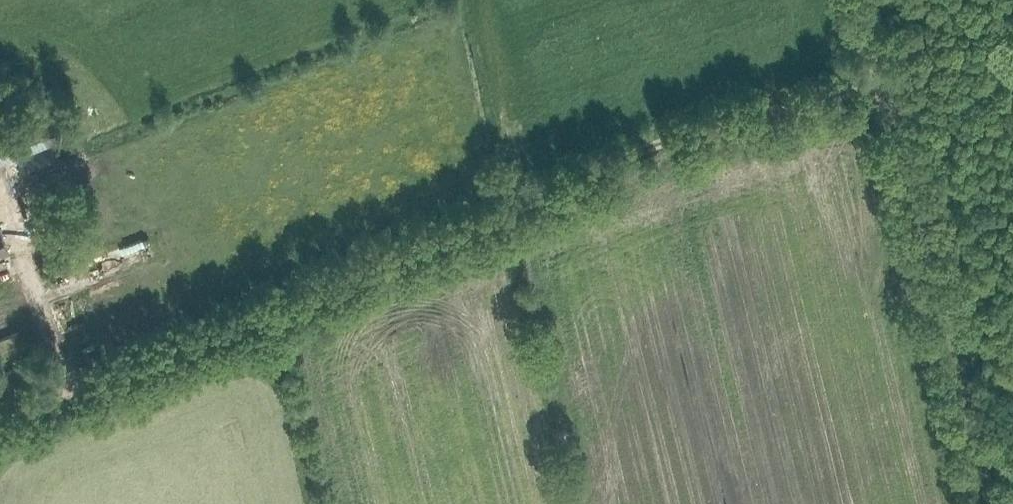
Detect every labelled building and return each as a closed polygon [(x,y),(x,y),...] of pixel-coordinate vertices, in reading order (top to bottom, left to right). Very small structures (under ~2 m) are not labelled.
[(9,254),(0,230),(0,258),(9,254)]
